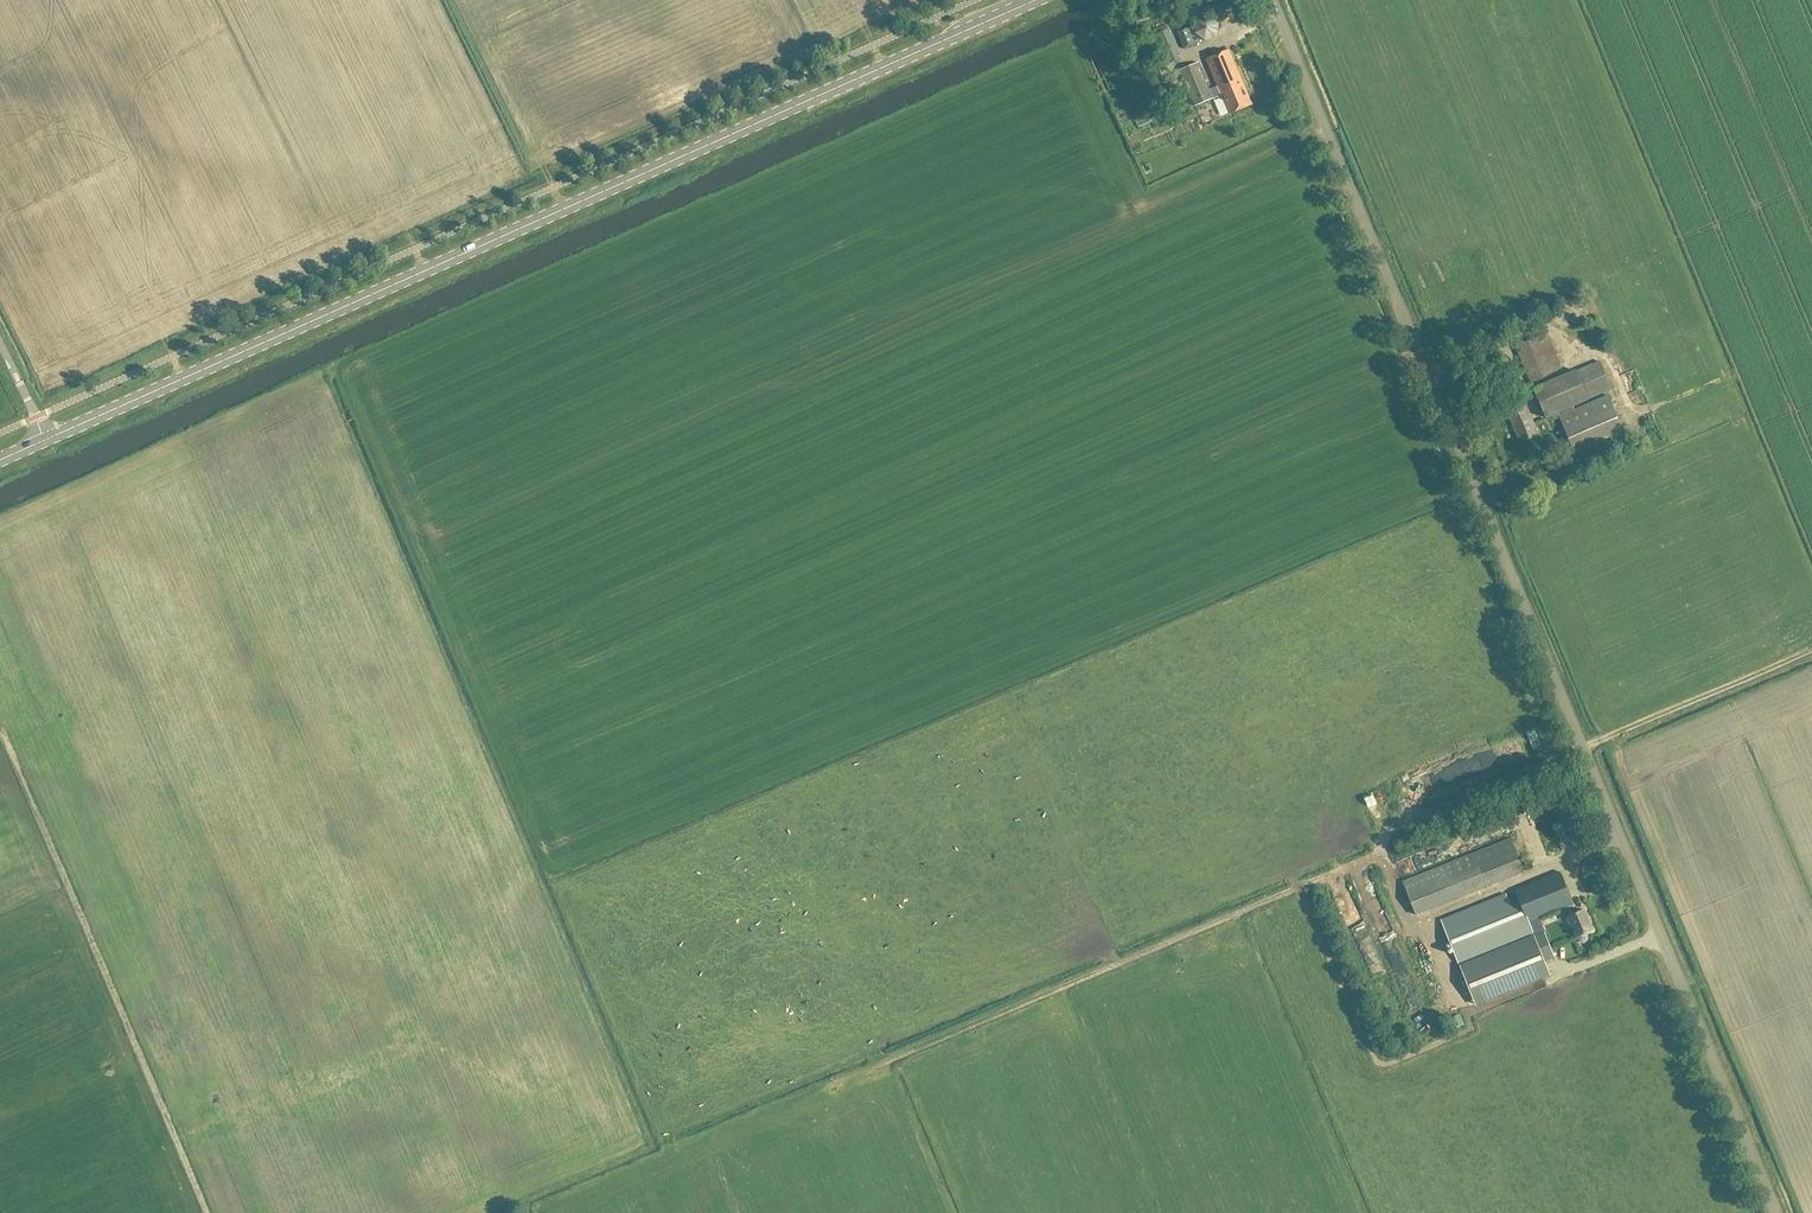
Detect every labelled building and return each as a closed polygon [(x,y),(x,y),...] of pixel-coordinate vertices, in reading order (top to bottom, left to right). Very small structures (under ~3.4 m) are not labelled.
[(1195,34),(1205,41),(1217,37),(1218,25),(1209,16),(1197,21),(1195,34)] [(1176,32),(1183,50),(1196,45),(1189,27),(1176,32)] [(1180,61),(1168,30),(1151,37),(1163,67),(1180,61)] [(1198,63),(1178,71),(1174,73),(1178,82),(1182,80),(1194,107),(1213,99),(1215,103),(1224,99),(1230,114),(1252,105),(1229,51),(1207,60),(1218,86),(1210,90),(1198,63)] [(1159,64),(1153,66),(1155,72),(1161,69),(1159,64)] [(1586,339),(1599,333),(1596,327),(1583,333),(1586,339)] [(1553,421),(1561,417),(1579,460),(1625,440),(1608,398),(1575,411),(1573,407),(1587,401),(1587,400),(1611,390),(1599,361),(1575,371),(1565,375),(1548,335),(1518,347),(1536,388),(1534,389),(1547,418),(1551,416),(1553,421)] [(1524,402),(1506,409),(1523,450),(1541,442),(1524,402)] [(1373,832),(1382,826),(1378,820),(1369,826),(1373,832)] [(1510,838),(1402,882),(1416,916),(1524,872),(1510,838)] [(1405,859),(1393,864),(1398,877),(1411,871),(1405,859)] [(1516,891),(1529,922),(1566,907),(1569,915),(1569,916),(1576,936),(1577,936),(1578,940),(1579,942),(1581,943),(1584,942),(1586,941),(1586,939),(1586,937),(1585,933),(1592,930),(1584,910),(1576,913),(1573,904),(1574,904),(1561,872),(1515,890),(1515,891),(1516,891)] [(1578,882),(1573,886),(1579,893),(1584,890),(1578,882)] [(1516,891),(1515,891),(1520,902),(1510,906),(1506,895),(1441,920),(1459,966),(1534,936),(1529,922),(1516,891)] [(1534,936),(1545,962),(1554,958),(1544,932),(1534,936)] [(1534,936),(1459,966),(1475,1004),(1550,974),(1545,962),(1534,936)] [(1560,940),(1552,943),(1557,954),(1564,950),(1560,940)] [(1456,1029),(1463,1027),(1460,1016),(1453,1018),(1456,1029)]
